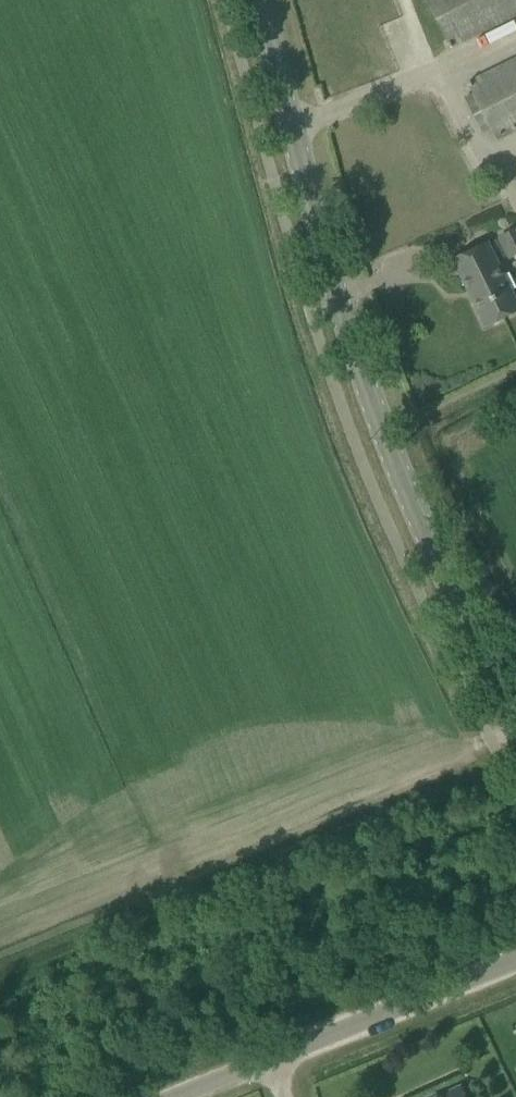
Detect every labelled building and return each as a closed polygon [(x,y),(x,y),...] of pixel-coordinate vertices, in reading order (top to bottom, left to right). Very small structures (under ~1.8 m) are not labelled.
[(450,49),(515,15),(515,0),(426,0),(450,49)] [(491,130),(496,141),(515,131),(515,60),(467,84),(472,94),(464,98),(482,134),(491,130)] [(498,235),(508,259),(515,255),(515,228),(498,235)] [(488,242),(453,260),(486,327),(515,313),(515,299),(488,242)] [(461,1087),(439,1096),(466,1096),(461,1087)]
